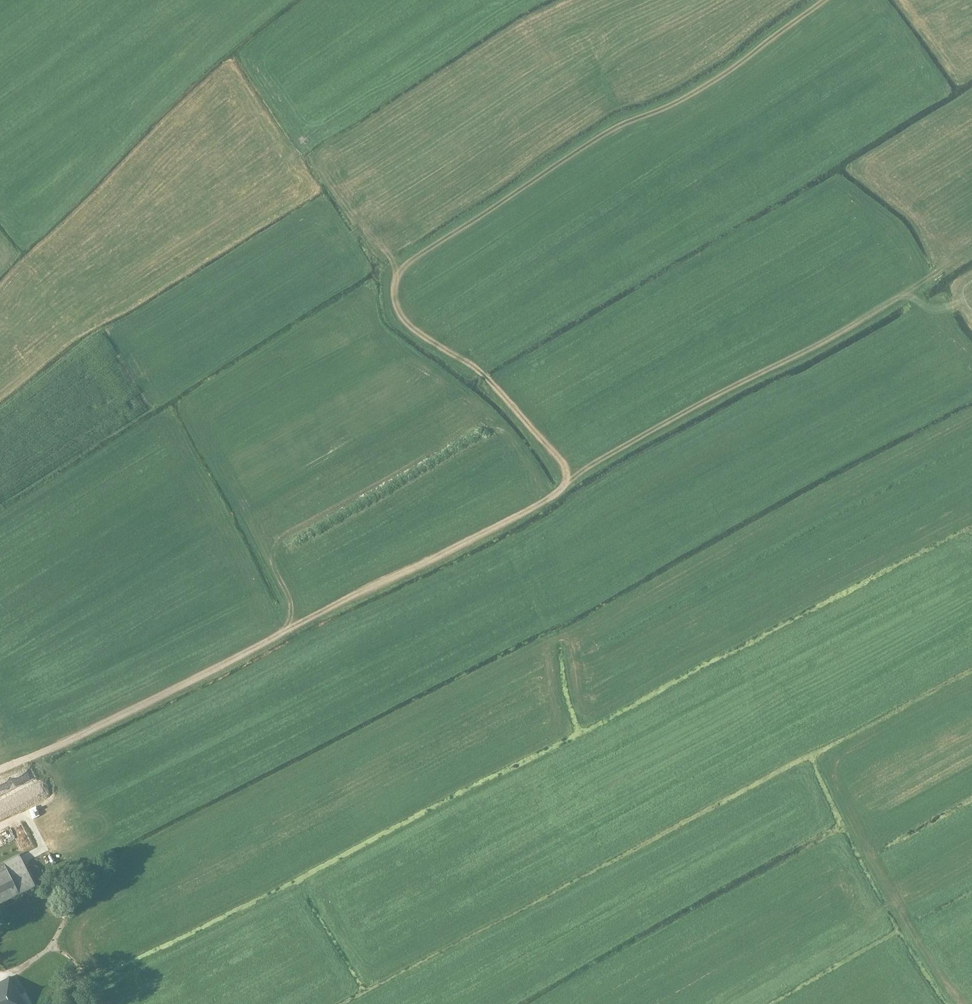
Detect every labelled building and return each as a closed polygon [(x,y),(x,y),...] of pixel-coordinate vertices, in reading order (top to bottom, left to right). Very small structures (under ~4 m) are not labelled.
[(35,886),(20,856),(0,866),(0,904),(35,886)] [(9,977),(0,982),(0,1003),(24,1003),(9,977)]
